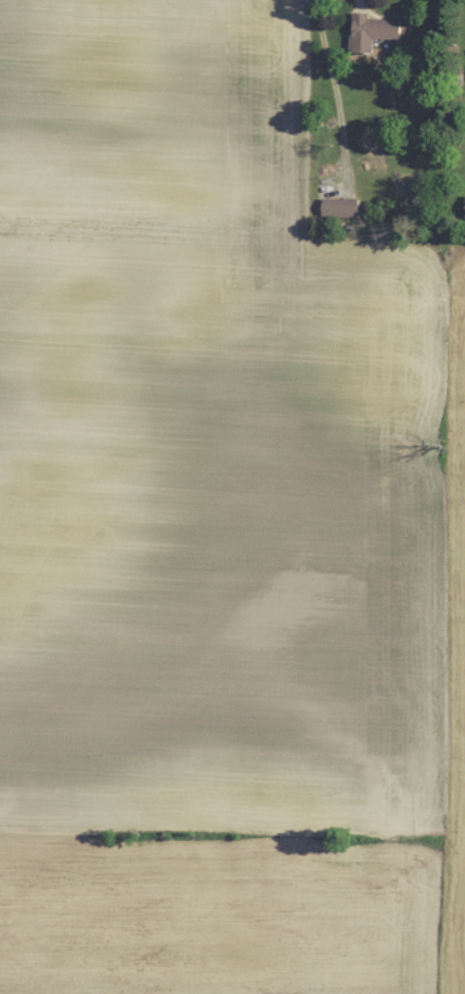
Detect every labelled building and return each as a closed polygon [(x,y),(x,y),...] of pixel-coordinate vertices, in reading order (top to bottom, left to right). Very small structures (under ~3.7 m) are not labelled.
[(403,41),(403,20),(371,21),(371,14),(354,14),(354,54),(375,54),(375,41),(403,41)] [(361,219),(361,199),(325,199),(325,219),(361,219)]
